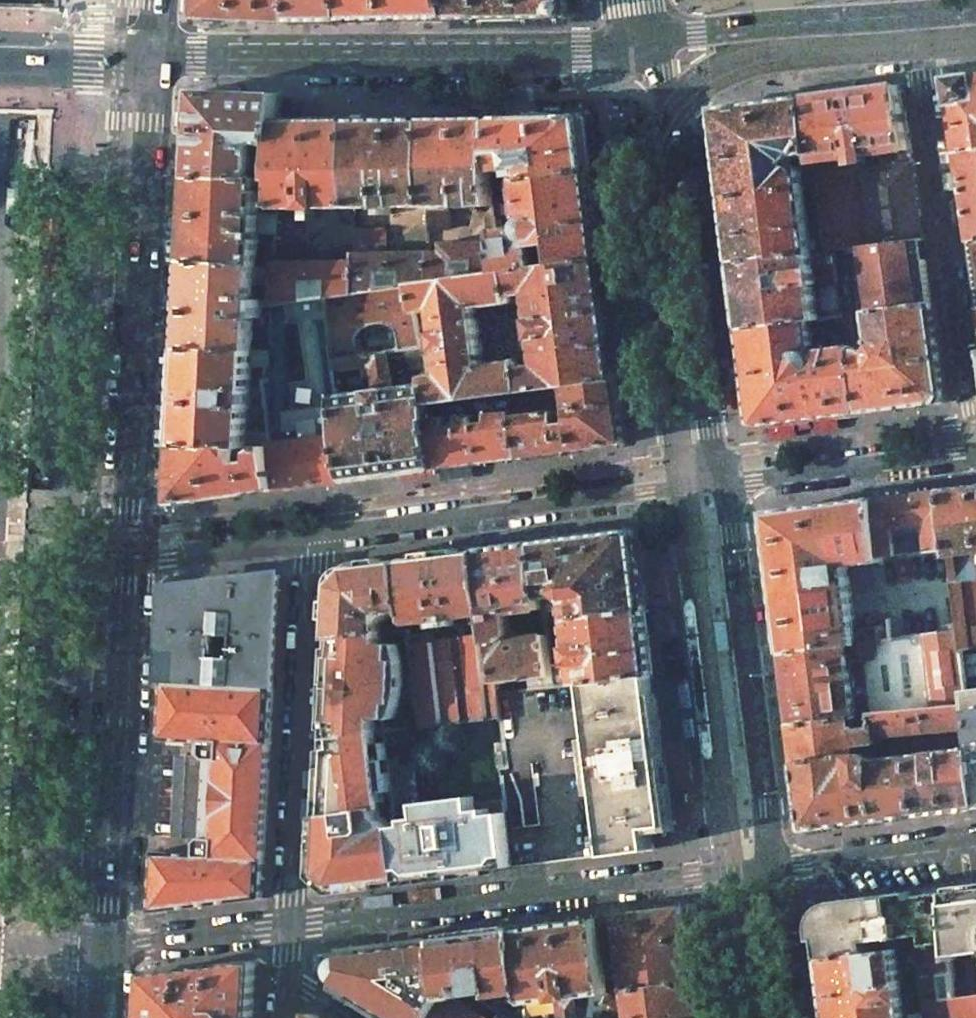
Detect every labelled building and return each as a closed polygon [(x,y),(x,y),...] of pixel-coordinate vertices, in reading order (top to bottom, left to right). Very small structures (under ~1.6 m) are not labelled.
[(202,17),(281,22),(294,21),(295,0),(203,0),(202,17)] [(294,21),(344,21),(345,0),(295,0),(294,21)] [(344,21),(451,19),(449,0),(345,0),(344,21)] [(568,0),(449,0),(451,19),(558,17),(569,5),(568,0)] [(949,79),(960,152),(975,150),(975,75),(949,79)] [(817,162),(866,156),(882,154),(912,150),(902,85),(808,98),(816,153),(817,162)] [(282,95),(198,91),(194,177),(256,180),(257,158),(276,160),(277,145),(279,121),(280,121),(282,95)] [(808,98),(717,109),(728,198),(805,188),(803,174),(800,169),(794,169),(794,164),(800,154),(802,155),(816,153),(808,98)] [(582,116),(496,118),(492,171),(491,185),(517,181),(519,181),(519,176),(521,175),(521,169),(523,169),(525,180),(591,172),(584,118),(582,116)] [(496,118),(425,119),(427,207),(428,213),(428,229),(451,229),(451,212),(450,206),(493,206),(491,185),(492,171),(496,118)] [(425,119),(350,120),(353,208),(353,224),(360,224),(360,214),(358,214),(357,208),(385,207),(385,214),(385,215),(392,215),(391,214),(391,207),(427,207),(425,119)] [(280,121),(279,121),(277,145),(276,160),(275,175),(275,180),(278,180),(277,209),(353,208),(350,120),(280,121)] [(884,166),(914,162),(912,150),(882,154),(883,160),(884,166)] [(960,152),(972,240),(975,240),(975,150),(960,152)] [(866,169),(868,169),(866,156),(817,162),(819,176),(866,169)] [(919,200),(914,162),(884,166),(872,168),(868,169),(866,169),(874,229),(875,244),(924,238),(919,200)] [(874,229),(866,169),(819,176),(820,186),(826,223),(830,250),(836,249),(875,244),(874,229)] [(519,181),(517,181),(521,216),(527,219),(523,225),(523,231),(517,228),(496,231),(498,242),(502,273),(512,272),(602,259),(591,172),(525,180),(519,181)] [(194,177),(189,262),(258,265),(259,234),(259,233),(275,234),(276,215),(277,209),(278,180),(275,180),(272,180),(262,179),(256,180),(194,177)] [(805,188),(728,198),(737,263),(814,252),(810,225),(808,212),(813,211),(813,206),(808,207),(805,188)] [(67,190),(54,189),(53,204),(66,205),(67,190)] [(386,230),(353,231),(354,253),(354,262),(355,293),(415,285),(429,283),(429,252),(386,252),(386,230)] [(875,244),(836,249),(845,315),(850,314),(867,312),(891,309),(934,303),(928,267),(923,261),(922,255),(925,253),(926,250),(924,238),(875,244)] [(264,239),(263,265),(274,265),(274,262),(275,244),(270,243),(270,239),(264,239)] [(441,251),(429,252),(429,283),(502,273),(498,242),(442,243),(441,244),(441,251)] [(745,328),(814,319),(823,318),(845,315),(836,249),(830,250),(814,252),(737,263),(745,328)] [(602,259),(512,272),(515,297),(530,295),(539,364),(524,366),(527,391),(551,388),(569,385),(617,379),(602,259)] [(258,265),(189,262),(184,348),(252,351),(270,351),(270,346),(252,345),(254,324),(262,325),(264,299),(255,299),(257,283),(273,284),(274,265),(263,265),(258,265)] [(354,262),(274,262),(274,265),(273,284),(271,305),(327,297),(355,293),(354,262)] [(429,283),(415,285),(418,314),(423,347),(425,366),(426,371),(426,377),(427,385),(430,404),(514,393),(527,391),(524,366),(522,362),(519,360),(486,364),(478,309),(511,304),(515,301),(515,297),(512,272),(502,273),(429,283)] [(327,297),(334,359),(385,352),(423,347),(418,314),(415,285),(355,293),(327,297)] [(267,411),(270,432),(271,444),(272,447),(277,489),(350,480),(344,435),(339,396),(336,372),(334,359),(327,297),(271,305),(270,346),(270,351),(270,366),(269,380),(264,381),(265,387),(267,411)] [(855,349),(864,413),(923,405),(940,403),(945,400),(947,394),(937,329),(934,303),(891,309),(867,312),(850,314),(854,343),(855,349)] [(823,318),(814,319),(745,328),(756,418),(759,424),(765,425),(864,413),(855,349),(854,343),(850,314),(845,315),(823,318)] [(339,396),(344,435),(350,480),(438,468),(431,417),(430,404),(427,385),(426,377),(426,371),(420,372),(421,386),(391,390),(388,371),(425,366),(423,347),(385,352),(334,359),(336,372),(339,396)] [(252,351),(184,348),(179,443),(247,446),(250,446),(258,446),(272,447),(271,444),(270,432),(248,431),(249,409),(267,411),(265,387),(251,386),(252,366),(270,366),(270,351),(252,351)] [(560,410),(560,406),(554,407),(553,401),(551,388),(527,391),(514,393),(517,410),(517,416),(523,457),(625,443),(617,379),(569,385),(571,398),(574,422),(562,424),(560,410)] [(514,393),(430,404),(431,417),(438,468),(523,457),(517,416),(517,410),(514,393)] [(247,446),(179,443),(176,501),(176,502),(177,502),(178,502),(277,489),(272,447),(258,446),(257,461),(246,460),(240,455),(250,456),(250,446),(247,446)] [(943,490),(950,553),(952,567),(975,564),(975,486),(943,490)] [(876,499),(883,562),(950,553),(943,490),(876,499)] [(876,499),(768,513),(776,576),(786,653),(847,645),(857,644),(857,641),(848,566),(883,562),(876,499)] [(635,531),(536,543),(543,599),(544,609),(546,622),(568,620),(645,610),(636,532),(636,531),(635,531)] [(536,543),(480,550),(489,612),(491,633),(498,682),(500,694),(517,692),(515,680),(529,678),(530,690),(554,687),(552,675),(551,663),(547,634),(514,638),(513,633),(511,633),(510,619),(511,618),(510,613),(544,609),(543,599),(536,543)] [(414,621),(425,620),(430,619),(431,619),(432,633),(408,636),(409,643),(410,653),(412,672),(419,727),(456,722),(503,717),(500,694),(498,682),(491,633),(489,612),(480,550),(403,560),(408,610),(408,613),(408,617),(414,621)] [(403,560),(351,566),(334,584),(332,637),(380,633),(380,622),(388,620),(390,614),(394,614),(393,611),(408,610),(403,560)] [(166,680),(274,686),(280,575),(171,589),(166,680)] [(645,610),(568,620),(573,661),(568,661),(569,666),(558,667),(557,662),(551,663),(552,675),(554,687),(576,685),(589,683),(654,676),(645,610)] [(966,683),(962,647),(960,631),(925,635),(934,709),(968,704),(967,690),(966,683)] [(337,885),(340,888),(380,883),(379,878),(404,875),(403,867),(420,864),(422,878),(428,877),(513,867),(505,805),(505,800),(475,803),(475,797),(419,804),(419,810),(394,813),(384,717),(394,716),(399,699),(402,682),(396,682),(397,674),(402,673),(401,658),(397,641),(380,641),(380,633),(332,637),(331,657),(337,669),(334,709),(327,719),(326,739),(334,738),(338,765),(325,767),(330,813),(322,814),(322,820),(323,820),(325,831),(321,832),(319,868),(321,870),(325,870),(337,881),(337,885)] [(856,718),(934,709),(925,635),(891,639),(857,644),(847,645),(786,653),(795,725),(856,718)] [(517,692),(500,694),(503,717),(508,766),(500,767),(501,776),(505,800),(505,805),(513,867),(611,854),(654,849),(652,828),(672,825),(654,676),(589,683),(576,685),(554,687),(530,690),(517,692)] [(274,686),(166,680),(163,741),(195,741),(206,742),(205,754),(208,757),(203,839),(200,841),(200,854),(188,853),(157,851),(153,912),(263,898),(274,686)] [(966,683),(967,690),(968,704),(971,728),(973,747),(975,768),(975,682),(966,683)] [(882,737),(955,730),(971,728),(968,704),(934,709),(856,718),(795,725),(799,762),(867,753),(866,745),(879,743),(883,743),(882,737)] [(975,808),(975,768),(973,747),(971,728),(955,730),(957,741),(957,749),(944,750),(943,746),(939,746),(940,751),(914,754),(921,815),(975,808)] [(206,742),(195,742),(194,751),(194,756),(207,757),(205,754),(206,742)] [(867,753),(799,762),(801,771),(808,828),(808,829),(809,829),(810,829),(921,815),(914,754),(893,757),(887,757),(887,756),(887,750),(867,753)] [(184,795),(182,839),(189,839),(189,844),(188,853),(200,854),(200,841),(203,839),(208,757),(194,757),(186,756),(184,795)] [(390,882),(417,878),(422,878),(420,864),(403,867),(404,875),(379,878),(380,883),(390,882)] [(950,891),(953,941),(950,942),(951,952),(975,949),(975,888),(950,891)] [(950,891),(839,905),(821,929),(824,957),(875,951),(873,939),(928,932),(930,944),(950,942),(953,941),(950,891)] [(610,992),(628,990),(692,983),(683,908),(618,916),(600,918),(610,992)] [(600,918),(515,929),(525,990),(527,1003),(528,1012),(529,1017),(604,1017),(610,1017),(607,992),(610,992),(600,918)] [(437,938),(446,998),(455,997),(462,996),(469,995),(487,1007),(497,1013),(505,1017),(529,1017),(528,1012),(507,1014),(506,1005),(504,1005),(501,993),(525,990),(515,929),(437,938)] [(392,1017),(433,1017),(446,998),(437,938),(356,949),(349,950),(341,987),(348,991),(392,1017)] [(922,945),(925,968),(926,982),(928,996),(930,1011),(931,1017),(960,1017),(957,995),(955,978),(951,952),(950,942),(930,944),(922,945)] [(824,957),(832,1017),(931,1017),(930,1011),(908,1014),(906,999),(928,996),(926,982),(904,984),(903,971),(925,968),(922,945),(875,951),(824,957)] [(150,974),(149,975),(147,1017),(256,1017),(259,962),(258,961),(150,974)] [(955,978),(957,995),(975,993),(973,976),(971,976),(955,978)] [(607,992),(610,1017),(631,1015),(631,1017),(630,1017),(697,1017),(692,983),(628,990),(610,992),(607,992)] [(957,995),(960,1017),(975,1017),(975,993),(957,995)] [(497,1013),(487,1007),(482,1014),(455,997),(446,998),(433,1017),(494,1017),(497,1013)]
